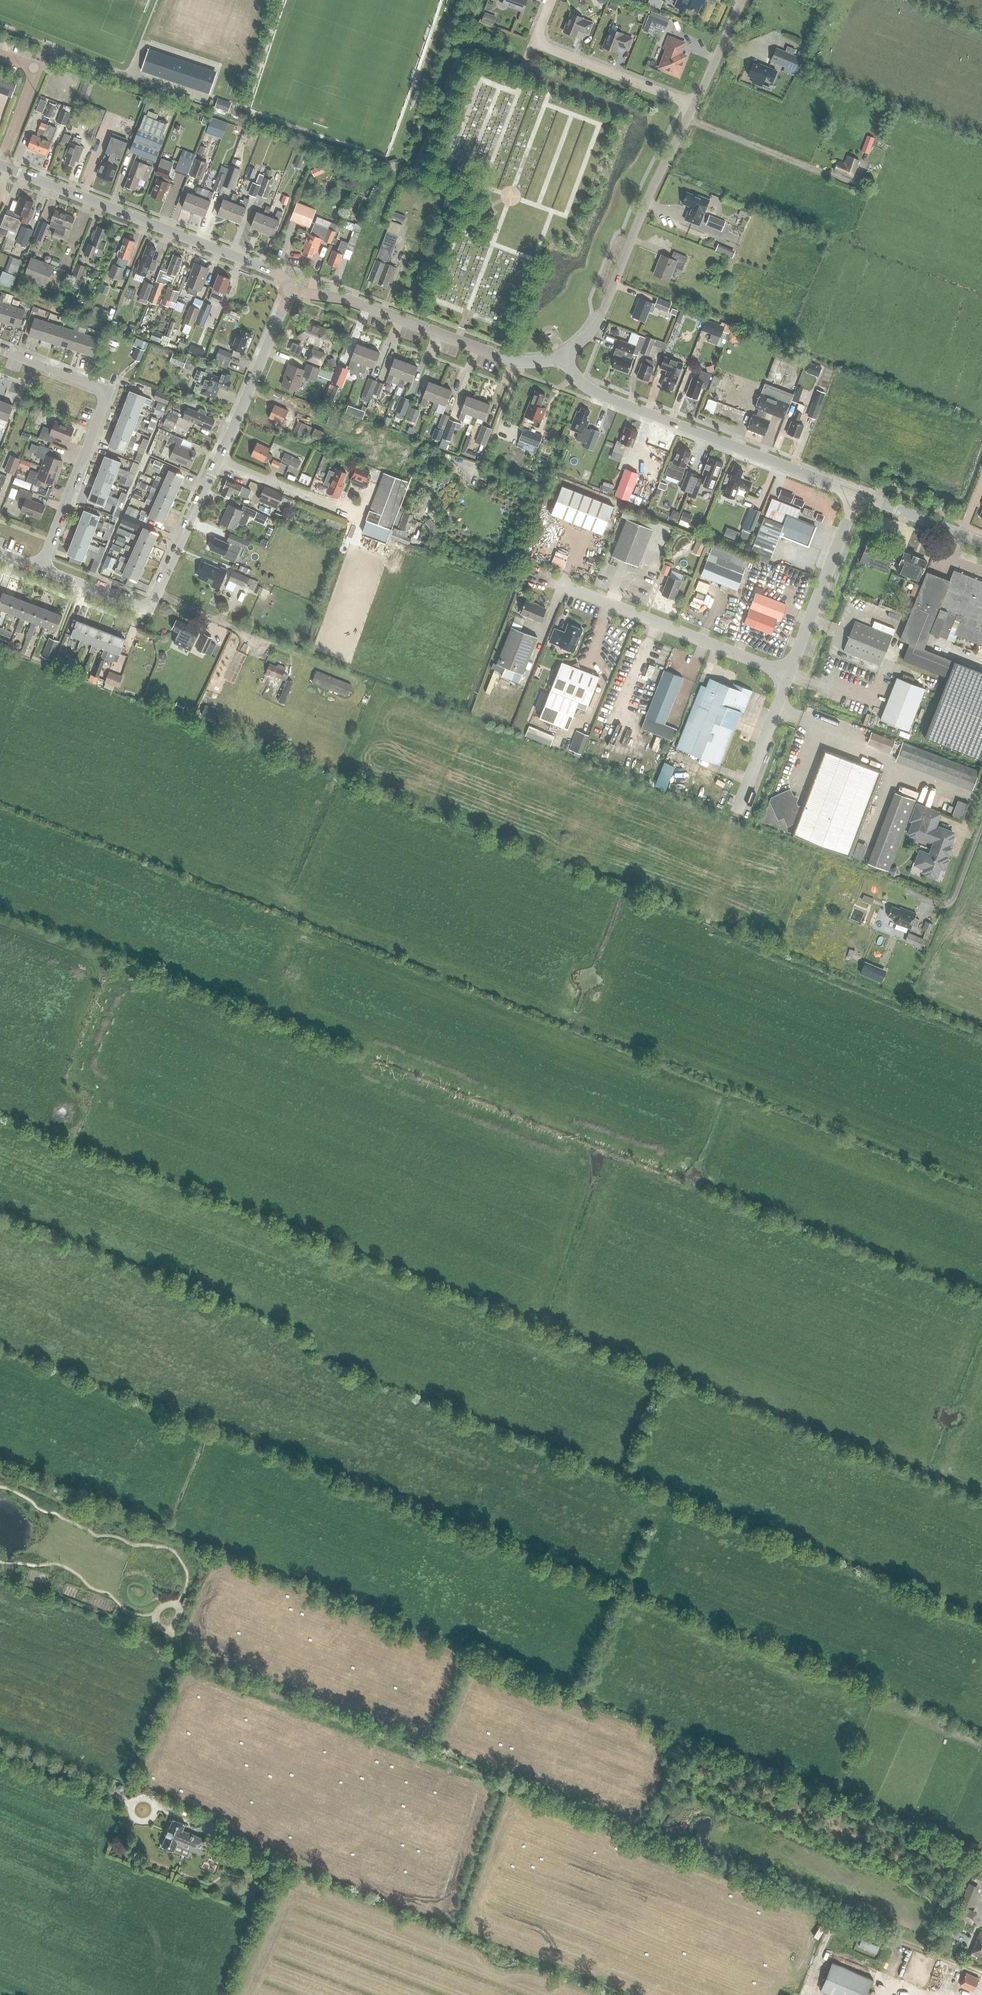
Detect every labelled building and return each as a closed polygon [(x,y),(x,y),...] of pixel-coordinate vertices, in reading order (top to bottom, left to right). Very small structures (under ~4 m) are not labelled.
[(502,4),(522,11),(527,0),(504,0),(502,4)] [(609,6),(616,9),(619,3),(612,0),(609,6)] [(674,6),(685,11),(687,7),(698,12),(703,0),(704,1),(704,0),(677,0),(674,6)] [(630,18),(641,22),(645,13),(633,8),(630,18)] [(496,16),(484,12),(481,20),(493,24),(496,16)] [(583,18),(570,13),(563,31),(576,36),(578,30),(588,34),(592,23),(582,19),(583,18)] [(649,15),(642,30),(652,34),(655,26),(665,30),(668,22),(649,15)] [(627,50),(632,38),(622,35),(623,34),(610,29),(603,47),(615,52),(618,46),(627,50)] [(680,54),(684,43),(669,37),(664,48),(667,49),(659,67),(669,71),(669,73),(679,77),(683,67),(681,66),(685,56),(680,54)] [(776,48),(770,61),(797,72),(802,59),(776,48)] [(182,60),(148,49),(140,70),(208,93),(214,76),(181,65),(182,60)] [(772,81),(773,79),(776,71),(768,68),(767,70),(752,64),(748,75),(754,78),(752,82),(761,86),(764,78),(772,81)] [(508,75),(502,73),(499,81),(504,83),(508,75)] [(11,97),(17,83),(0,76),(0,93),(11,97)] [(85,81),(79,96),(88,99),(93,84),(85,81)] [(218,98),(215,107),(229,112),(232,103),(218,98)] [(47,102),(40,99),(36,110),(42,113),(47,102)] [(163,114),(164,111),(160,110),(162,104),(150,99),(139,127),(130,151),(137,153),(128,177),(129,178),(126,185),(133,188),(136,181),(137,181),(139,176),(146,179),(163,137),(163,136),(167,125),(156,120),(159,113),(163,114)] [(49,102),(44,116),(50,118),(55,105),(49,102)] [(56,123),(63,126),(67,114),(61,111),(56,123)] [(210,118),(205,133),(221,139),(226,123),(210,118)] [(94,135),(98,124),(92,121),(87,132),(94,135)] [(27,147),(37,151),(46,124),(41,122),(37,133),(38,133),(37,136),(32,134),(27,147)] [(56,127),(46,124),(37,151),(46,154),(56,127)] [(243,136),(247,138),(250,139),(253,133),(245,130),(243,136)] [(64,133),(61,140),(68,142),(70,135),(64,133)] [(104,154),(97,174),(111,180),(119,160),(127,139),(113,134),(104,154)] [(868,154),(875,137),(867,135),(861,151),(868,154)] [(83,147),(79,145),(81,139),(74,136),(72,142),(70,142),(64,156),(66,157),(65,162),(73,165),(75,160),(77,161),(83,147)] [(186,174),(192,152),(181,149),(175,171),(186,174)] [(299,153),(296,160),(302,162),(305,155),(299,153)] [(843,174),(842,175),(851,179),(858,160),(847,156),(844,163),(837,161),(834,170),(843,174)] [(157,179),(150,195),(161,199),(164,194),(166,195),(170,184),(165,182),(167,178),(170,171),(173,163),(162,159),(159,167),(156,174),(159,175),(158,179),(157,179)] [(202,180),(208,163),(196,159),(190,175),(202,180)] [(223,185),(233,189),(241,169),(230,165),(223,185)] [(226,175),(219,172),(212,189),(219,192),(226,175)] [(259,174),(255,184),(260,186),(261,184),(264,175),(259,174)] [(260,186),(257,194),(267,198),(273,181),(264,177),(262,184),(261,184),(260,186)] [(255,184),(253,183),(249,194),(256,196),(260,186),(255,184)] [(194,211),(199,197),(203,188),(198,187),(194,195),(188,192),(182,207),(194,211)] [(206,199),(199,197),(194,211),(205,216),(211,201),(211,200),(214,193),(209,191),(206,199)] [(690,206),(684,219),(698,225),(703,213),(704,213),(709,200),(695,194),(694,195),(686,192),(682,203),(690,206)] [(235,203),(238,195),(233,193),(230,201),(224,199),(218,213),(229,218),(235,203)] [(283,196),(280,204),(286,206),(289,198),(283,196)] [(14,213),(13,217),(5,214),(1,226),(8,229),(16,232),(21,221),(27,224),(29,219),(30,219),(34,210),(30,208),(33,202),(20,197),(14,213)] [(241,205),(235,203),(229,218),(241,222),(247,208),(246,207),(249,199),(245,197),(241,205)] [(291,218),(309,225),(316,209),(297,202),(291,218)] [(251,226),(262,231),(268,216),(271,208),(266,206),(263,214),(257,212),(251,226)] [(50,221),(57,224),(54,230),(52,234),(62,238),(63,234),(66,227),(69,229),(74,217),(55,210),(50,221)] [(274,235),(279,220),(282,212),(278,210),(275,218),(268,216),(262,231),(274,235)] [(394,212),(391,219),(403,223),(406,217),(394,212)] [(725,221),(709,215),(705,225),(721,231),(725,221)] [(48,223),(39,220),(33,238),(41,241),(48,223)] [(308,233),(303,248),(304,249),(303,253),(311,257),(313,252),(316,253),(318,248),(317,247),(320,240),(329,244),(334,232),(337,224),(331,222),(328,228),(314,222),(310,233),(308,233)] [(355,223),(352,230),(347,243),(341,240),(337,252),(333,250),(328,263),(338,267),(341,258),(342,258),(346,248),(351,251),(361,225),(355,223)] [(0,230),(0,233),(6,235),(8,229),(1,226),(0,230)] [(15,241),(26,245),(32,230),(21,226),(15,241)] [(107,242),(104,241),(108,230),(98,226),(91,243),(89,242),(84,254),(87,255),(86,258),(88,259),(89,257),(91,257),(93,253),(101,256),(107,242)] [(387,231),(371,272),(368,279),(387,286),(389,282),(391,283),(397,268),(394,267),(387,264),(398,236),(387,231)] [(124,238),(117,256),(119,257),(118,260),(117,260),(115,265),(112,265),(110,272),(109,276),(119,280),(122,272),(125,263),(126,263),(135,242),(124,238)] [(732,258),(734,252),(722,247),(722,245),(718,244),(715,251),(732,258)] [(151,259),(156,248),(147,245),(141,260),(139,259),(134,271),(136,272),(144,275),(147,268),(152,270),(154,269),(156,263),(155,261),(151,259)] [(668,280),(671,272),(673,267),(682,270),(687,257),(673,252),(671,259),(661,255),(654,272),(653,275),(668,280)] [(156,281),(148,302),(155,304),(164,283),(171,285),(173,281),(176,272),(176,271),(178,272),(180,266),(179,265),(181,258),(174,255),(167,272),(167,273),(160,270),(156,281)] [(21,260),(13,257),(7,272),(16,275),(21,260)] [(46,286),(54,266),(31,257),(23,277),(46,286)] [(203,285),(206,278),(205,278),(208,269),(202,267),(203,265),(195,262),(189,279),(191,280),(187,291),(195,295),(199,284),(203,285)] [(79,280),(84,266),(77,263),(73,272),(72,277),(79,280)] [(213,288),(210,296),(216,298),(219,291),(224,293),(224,291),(226,292),(229,292),(231,286),(229,285),(227,284),(230,278),(218,274),(215,281),(213,280),(210,287),(213,288)] [(71,286),(78,290),(81,283),(73,280),(71,286)] [(138,297),(148,300),(153,284),(144,281),(138,297)] [(102,285),(100,291),(106,294),(109,287),(102,285)] [(128,286),(125,297),(133,299),(136,289),(128,286)] [(174,290),(168,288),(162,304),(168,306),(174,290)] [(655,304),(639,298),(632,317),(643,321),(647,311),(652,313),(654,306),(667,311),(670,303),(657,298),(655,304)] [(178,301),(175,309),(182,311),(184,303),(178,301)] [(6,323),(12,306),(0,302),(0,321),(6,323)] [(183,322),(193,326),(194,323),(199,309),(190,305),(183,322)] [(12,306),(6,323),(19,327),(24,310),(12,306)] [(206,321),(204,320),(208,310),(200,307),(199,309),(194,323),(204,327),(206,321)] [(687,310),(685,316),(694,320),(697,314),(687,310)] [(34,318),(29,336),(42,340),(48,322),(34,318)] [(706,319),(702,330),(711,334),(709,340),(717,343),(719,337),(720,338),(724,326),(706,319)] [(48,322),(42,340),(55,344),(60,326),(48,322)] [(312,349),(311,348),(307,359),(320,364),(324,353),(317,351),(325,329),(305,322),(299,338),(314,343),(312,349)] [(185,324),(182,331),(188,334),(191,326),(185,324)] [(60,326),(55,344),(68,348),(73,330),(60,326)] [(73,330),(68,348),(80,352),(86,334),(78,331),(79,327),(74,326),(73,330)] [(235,334),(230,347),(243,352),(245,347),(248,347),(251,338),(249,337),(251,333),(241,330),(239,335),(235,334)] [(109,331),(107,337),(113,340),(116,333),(109,331)] [(153,331),(150,338),(159,342),(162,334),(153,331)] [(86,334),(80,352),(93,356),(99,338),(86,334)] [(162,341),(160,344),(166,347),(168,342),(170,337),(164,335),(162,341)] [(630,359),(631,355),(636,357),(644,337),(639,335),(635,346),(619,340),(613,356),(615,357),(611,367),(626,373),(631,359),(630,359)] [(648,355),(654,340),(645,337),(640,352),(648,355)] [(134,358),(140,361),(148,343),(137,338),(133,346),(138,348),(134,358)] [(182,351),(186,341),(180,339),(176,349),(182,351)] [(168,342),(166,347),(175,350),(175,349),(177,345),(168,342)] [(368,348),(356,344),(351,358),(351,359),(348,367),(353,369),(352,371),(353,373),(356,374),(358,373),(359,371),(362,363),(368,348)] [(191,345),(188,350),(202,356),(204,350),(191,345)] [(229,362),(232,353),(219,348),(215,357),(229,362)] [(379,352),(368,348),(362,363),(359,371),(364,373),(367,365),(373,367),(379,352)] [(172,354),(169,362),(184,368),(187,359),(172,354)] [(656,354),(651,366),(657,368),(661,356),(656,354)] [(671,390),(674,384),(675,384),(682,364),(664,357),(660,368),(667,371),(661,386),(671,390)] [(394,375),(400,377),(406,362),(394,358),(389,373),(386,382),(391,383),(394,375)] [(652,362),(645,359),(643,364),(641,363),(636,377),(647,381),(652,368),(650,367),(652,362)] [(400,377),(397,386),(402,387),(405,379),(411,381),(417,366),(406,362),(400,377)] [(810,363),(806,372),(817,376),(821,367),(810,363)] [(304,370),(288,364),(284,376),(286,377),(283,386),(297,391),(302,376),(315,381),(317,375),(319,369),(307,364),(304,370)] [(331,381),(343,386),(349,369),(337,365),(331,381)] [(319,369),(317,375),(330,380),(333,371),(320,366),(319,369)] [(220,377),(204,371),(200,383),(197,381),(193,390),(215,398),(220,387),(228,390),(231,381),(229,380),(231,375),(222,371),(220,377)] [(692,378),(686,396),(696,399),(700,388),(705,389),(710,374),(700,371),(697,380),(692,378)] [(376,382),(374,381),(369,379),(363,395),(370,398),(376,382)] [(428,398),(434,400),(440,385),(428,381),(423,396),(420,405),(425,407),(428,398)] [(377,382),(373,394),(379,396),(383,384),(377,382)] [(755,415),(752,414),(746,429),(763,435),(768,420),(764,418),(766,412),(784,419),(789,404),(790,404),(794,394),(764,382),(754,407),(758,409),(755,415)] [(436,411),(439,402),(446,405),(451,389),(440,385),(434,400),(431,409),(436,411)] [(130,390),(126,402),(141,408),(143,403),(150,405),(152,400),(145,398),(145,396),(130,390)] [(825,393),(817,390),(807,416),(815,419),(825,393)] [(170,397),(157,391),(154,398),(167,404),(170,397)] [(527,417),(540,422),(545,408),(540,406),(544,394),(535,391),(532,398),(531,397),(524,416),(527,417)] [(466,412),(473,415),(478,400),(466,395),(461,410),(461,411),(458,419),(463,421),(466,412)] [(405,415),(411,400),(401,396),(395,411),(397,412),(396,414),(403,417),(404,415),(405,415)] [(713,414),(717,402),(708,399),(704,410),(713,414)] [(0,404),(0,420),(1,417),(7,420),(13,405),(1,400),(0,404)] [(489,404),(478,400),(473,415),(469,423),(474,425),(477,417),(484,419),(489,404)] [(121,413),(137,418),(142,420),(144,416),(139,414),(141,408),(126,402),(121,413)] [(157,402),(154,409),(163,412),(166,405),(157,402)] [(284,424),(286,420),(284,419),(288,410),(274,404),(269,417),(284,424)] [(210,429),(214,419),(205,415),(206,412),(205,410),(200,408),(199,409),(198,412),(188,407),(183,418),(193,422),(210,429)] [(419,411),(410,407),(406,418),(414,421),(415,421),(419,411)] [(578,432),(576,439),(584,443),(583,447),(592,450),(600,430),(590,426),(590,428),(586,426),(588,420),(586,419),(589,411),(581,408),(579,412),(576,412),(570,429),(578,432)] [(733,408),(732,412),(743,416),(745,411),(733,408)] [(365,412),(356,409),(354,417),(362,420),(365,412)] [(800,413),(795,411),(786,434),(797,438),(802,425),(797,423),(800,413)] [(172,429),(175,422),(178,416),(168,412),(163,424),(172,429)] [(137,418),(121,413),(117,423),(133,429),(137,418)] [(442,413),(437,427),(444,429),(449,416),(442,413)] [(349,432),(353,422),(329,414),(326,423),(349,432)] [(456,422),(449,420),(442,438),(449,440),(456,422)] [(52,442),(54,435),(68,441),(73,428),(55,421),(52,429),(43,426),(39,437),(52,442)] [(306,438),(311,427),(297,421),(292,432),(306,438)] [(133,429),(117,423),(113,434),(129,440),(134,442),(136,437),(130,435),(133,429)] [(151,432),(154,425),(149,423),(146,430),(151,432)] [(486,446),(492,429),(482,425),(476,442),(486,446)] [(634,441),(633,441),(637,431),(634,431),(635,430),(631,429),(630,429),(625,427),(621,438),(620,438),(618,442),(616,441),(613,451),(622,455),(625,445),(631,447),(632,444),(633,445),(634,441)] [(324,441),(327,434),(314,428),(310,436),(324,441)] [(435,428),(431,437),(440,440),(442,433),(443,431),(436,428),(435,428)] [(542,435),(523,428),(519,440),(538,447),(542,435)] [(170,434),(159,429),(156,436),(167,441),(170,434)] [(129,440),(113,434),(109,445),(124,451),(127,445),(132,448),(134,442),(129,440)] [(183,440),(170,434),(165,446),(173,450),(169,459),(189,468),(196,452),(181,445),(183,440)] [(475,458),(476,454),(467,450),(472,436),(468,435),(461,452),(461,453),(475,458)] [(143,438),(140,445),(146,447),(148,440),(143,438)] [(268,453),(270,449),(256,442),(251,455),(267,462),(269,459),(271,460),(272,455),(268,453)] [(62,461),(50,456),(53,449),(40,444),(35,456),(44,459),(41,466),(58,472),(62,461)] [(143,454),(146,447),(140,445),(137,452),(143,454)] [(682,472),(690,452),(688,451),(688,450),(684,449),(683,450),(678,448),(672,462),(670,461),(668,467),(667,466),(664,475),(680,480),(683,472),(682,472)] [(11,455),(4,471),(14,475),(20,459),(11,455)] [(300,462),(284,455),(281,461),(297,469),(300,462)] [(118,467),(120,462),(105,456),(101,467),(116,473),(116,472),(124,475),(126,470),(118,467)] [(706,475),(702,485),(714,490),(717,480),(720,472),(719,471),(722,463),(708,458),(702,474),(706,475)] [(28,469),(31,462),(21,459),(19,466),(28,469)] [(277,467),(279,462),(273,459),(270,464),(277,467)] [(152,466),(160,470),(162,464),(154,461),(152,466)] [(365,479),(368,470),(355,465),(350,480),(351,484),(362,488),(366,486),(368,480),(365,479)] [(54,484),(58,472),(41,466),(39,472),(30,469),(26,481),(39,486),(41,479),(54,484)] [(112,483),(116,473),(101,467),(96,478),(112,483)] [(724,483),(727,484),(723,495),(734,499),(738,487),(748,491),(751,482),(740,478),(743,471),(733,467),(730,475),(727,474),(724,483)] [(614,495),(628,501),(638,473),(625,468),(614,495)] [(338,497),(343,484),(341,483),(345,473),(335,469),(334,472),(328,470),(323,483),(330,486),(327,493),(338,497)] [(155,479),(163,483),(177,489),(183,476),(168,470),(165,479),(156,475),(155,479)] [(366,519),(389,528),(406,481),(384,472),(366,519)] [(688,492),(694,476),(694,475),(687,472),(680,489),(687,492),(688,492)] [(298,481),(307,485),(311,477),(302,473),(298,481)] [(600,474),(592,475),(593,484),(601,483),(600,474)] [(702,479),(694,476),(688,492),(687,492),(686,495),(694,498),(702,479)] [(146,480),(140,477),(137,485),(143,488),(146,480)] [(108,494),(112,483),(96,478),(92,488),(108,494)] [(231,491),(247,498),(250,490),(227,480),(224,488),(222,494),(229,497),(231,491)] [(150,491),(157,494),(172,501),(177,489),(163,483),(159,490),(151,487),(150,491)] [(613,507),(561,485),(550,512),(602,534),(613,507)] [(33,493),(20,487),(15,499),(24,502),(21,511),(39,518),(44,505),(30,499),(33,493)] [(277,503),(280,495),(262,487),(259,495),(277,503)] [(92,488),(88,499),(103,505),(106,500),(116,504),(118,498),(108,494),(92,488)] [(800,506),(802,499),(793,496),(794,493),(781,489),(778,498),(800,506)] [(135,490),(133,496),(140,499),(142,494),(135,490)] [(127,494),(121,492),(118,498),(124,501),(127,494)] [(144,502),(152,506),(167,512),(172,501),(157,494),(154,502),(146,498),(144,502)] [(121,508),(124,501),(118,498),(115,506),(121,508)] [(779,534),(807,545),(815,526),(796,518),(800,509),(772,498),(764,517),(752,548),(771,555),(779,534)] [(128,505),(125,513),(136,518),(139,510),(128,505)] [(264,523),(267,516),(256,512),(256,511),(243,505),(241,510),(229,505),(221,523),(234,529),(237,522),(242,524),(244,524),(245,523),(248,516),(264,523)] [(260,505),(258,509),(268,514),(270,510),(260,505)] [(147,517),(148,516),(162,523),(167,512),(152,506),(149,513),(141,510),(139,514),(147,517)] [(749,540),(760,511),(749,507),(741,527),(743,528),(740,537),(749,540)] [(626,518),(626,519),(611,556),(637,567),(655,521),(624,509),(621,516),(626,518)] [(84,510),(80,521),(95,527),(101,529),(103,523),(97,521),(99,516),(84,510)] [(416,521),(410,519),(412,515),(404,512),(398,529),(394,528),(392,532),(392,531),(390,537),(409,544),(411,539),(406,537),(411,525),(414,527),(416,521)] [(120,523),(137,530),(141,520),(124,513),(120,523)] [(80,521),(75,532),(91,538),(95,527),(80,521)] [(111,533),(113,526),(108,524),(105,531),(111,533)] [(726,526),(723,535),(735,538),(738,530),(726,526)] [(129,537),(137,541),(151,547),(157,533),(143,527),(139,536),(131,533),(129,537)] [(436,527),(431,530),(435,535),(440,531),(436,527)] [(107,540),(111,533),(105,531),(102,538),(107,540)] [(87,549),(91,538),(75,532),(71,543),(87,549)] [(214,538),(210,549),(224,555),(223,557),(235,562),(241,546),(246,548),(249,541),(230,533),(227,543),(214,538)] [(115,542),(123,546),(126,539),(118,536),(115,542)] [(703,548),(705,542),(698,539),(695,545),(703,548)] [(863,551),(859,560),(867,563),(885,571),(893,551),(867,540),(863,551)] [(124,549),(132,552),(146,558),(151,547),(137,541),(134,548),(126,545),(124,549)] [(82,560),(87,549),(71,543),(67,554),(82,560)] [(713,543),(700,576),(736,590),(744,570),(742,569),(742,567),(730,562),(734,552),(713,543)] [(102,554),(105,548),(99,546),(96,552),(102,554)] [(99,562),(102,554),(96,552),(93,559),(99,562)] [(118,560),(127,564),(141,569),(146,558),(132,552),(128,560),(120,556),(118,560)] [(900,564),(897,572),(906,575),(907,574),(909,575),(908,576),(918,580),(921,573),(926,561),(917,558),(918,557),(912,555),(912,556),(904,552),(899,563),(900,564)] [(551,563),(565,566),(566,557),(553,554),(551,563)] [(106,555),(102,566),(111,569),(115,558),(106,555)] [(226,569),(220,566),(219,568),(204,562),(197,578),(212,585),(212,587),(218,589),(226,569)] [(122,575),(122,574),(136,580),(141,569),(127,564),(124,571),(115,568),(114,572),(122,575)] [(667,575),(670,566),(664,564),(661,572),(667,575)] [(246,575),(233,570),(229,580),(242,585),(246,575)] [(668,576),(661,595),(673,600),(681,581),(673,578),(676,573),(671,571),(669,577),(668,576)] [(900,640),(908,643),(902,660),(947,678),(924,737),(980,760),(981,756),(981,673),(923,650),(929,633),(953,642),(955,635),(981,646),(981,582),(953,571),(949,581),(926,572),(921,585),(916,599),(900,639),(900,640)] [(253,578),(247,575),(244,582),(250,584),(253,578)] [(699,580),(695,590),(705,594),(709,585),(699,580)] [(909,596),(916,599),(921,585),(915,583),(909,596)] [(779,619),(785,603),(760,594),(762,588),(754,585),(752,593),(754,594),(749,608),(744,623),(770,633),(776,618),(779,619)] [(253,593),(259,595),(262,588),(256,586),(253,593)] [(2,610),(8,612),(14,596),(3,592),(0,599),(0,613),(2,610)] [(14,596),(8,612),(7,615),(13,617),(14,614),(20,617),(26,601),(14,596)] [(37,605),(26,601),(20,617),(15,631),(20,633),(26,619),(32,621),(37,605)] [(540,622),(545,609),(525,601),(524,605),(523,604),(522,606),(523,606),(520,614),(540,622)] [(43,626),(49,610),(37,605),(32,621),(26,637),(20,653),(24,655),(30,639),(31,639),(37,623),(43,626)] [(49,610),(43,626),(42,630),(47,632),(49,628),(56,630),(62,615),(49,610)] [(190,651),(194,642),(200,629),(193,626),(192,628),(176,620),(172,629),(179,632),(174,643),(190,651)] [(77,647),(81,648),(85,640),(90,626),(77,621),(71,635),(81,638),(77,647)] [(892,636),(855,622),(843,651),(880,666),(892,636)] [(549,642),(559,646),(559,647),(573,652),(582,630),(568,624),(564,633),(554,629),(549,642)] [(94,653),(97,644),(102,630),(90,626),(85,640),(93,643),(89,651),(94,653)] [(501,676),(519,683),(537,638),(511,627),(496,664),(493,663),(491,668),(503,673),(501,676)] [(2,629),(0,633),(9,637),(11,632),(2,629)] [(105,657),(108,649),(114,634),(102,630),(97,644),(94,653),(101,656),(105,657)] [(65,632),(63,639),(68,641),(71,635),(65,632)] [(117,662),(120,653),(119,653),(124,638),(114,634),(108,649),(105,657),(117,662)] [(203,635),(197,650),(205,654),(211,639),(203,635)] [(44,651),(54,655),(59,641),(49,638),(44,651)] [(619,668),(625,669),(630,651),(624,649),(619,668)] [(92,675),(98,677),(104,660),(98,658),(92,675)] [(577,663),(570,666),(561,662),(539,718),(567,729),(575,707),(585,711),(587,705),(598,677),(579,670),(577,663)] [(276,667),(269,664),(266,672),(281,678),(286,680),(288,675),(283,673),(285,668),(277,664),(276,667)] [(312,682),(346,695),(351,684),(317,670),(312,682)] [(677,729),(664,724),(682,677),(664,670),(645,717),(646,717),(641,729),(672,741),(677,729)] [(105,683),(117,688),(122,676),(109,671),(105,683)] [(89,677),(88,680),(96,683),(97,680),(98,677),(92,675),(91,674),(89,677)] [(253,692),(260,695),(259,697),(269,702),(278,682),(267,677),(264,683),(259,680),(253,692)] [(880,719),(908,730),(924,688),(896,677),(880,719)] [(278,701),(286,680),(281,678),(273,699),(278,701)] [(752,691),(733,683),(731,687),(709,678),(705,687),(701,685),(676,748),(719,765),(740,712),(743,713),(752,691)] [(534,708),(542,711),(544,705),(537,702),(534,708)] [(210,711),(211,708),(205,706),(202,714),(214,719),(217,713),(210,711)] [(529,726),(527,730),(553,741),(554,736),(529,726)] [(581,753),(587,733),(575,730),(570,749),(581,753)] [(890,753),(895,740),(871,731),(867,744),(890,753)] [(972,788),(979,768),(901,741),(894,761),(972,788)] [(799,806),(797,808),(794,802),(796,798),(792,797),(790,793),(787,791),(772,798),(771,801),(778,816),(781,818),(783,817),(787,826),(795,822),(797,823),(792,835),(848,856),(881,772),(824,751),(803,807),(799,806)] [(662,761),(653,785),(663,789),(672,765),(662,761)] [(960,818),(966,803),(957,800),(952,815),(960,818)] [(917,806),(911,821),(914,822),(909,833),(912,834),(911,836),(916,838),(917,836),(919,837),(919,836),(934,842),(929,856),(920,852),(915,864),(924,868),(923,872),(927,873),(926,875),(931,877),(932,875),(935,877),(939,867),(942,869),(943,866),(944,867),(946,861),(944,861),(945,858),(943,857),(948,842),(950,843),(952,838),(950,837),(952,833),(939,829),(939,831),(933,829),(939,814),(917,806)] [(917,927),(920,920),(915,918),(917,913),(905,909),(904,911),(900,909),(892,906),(888,915),(896,918),(894,922),(911,929),(912,925),(917,927)] [(929,932),(932,924),(925,921),(922,929),(929,932)] [(926,940),(908,933),(905,941),(923,949),(926,940)] [(886,970),(865,961),(860,973),(881,982),(886,970)] [(199,1817),(195,1827),(214,1835),(219,1825),(199,1817)] [(185,1823),(173,1818),(162,1846),(174,1851),(177,1843),(199,1853),(205,1839),(182,1830),(185,1823)] [(226,1845),(218,1842),(213,1853),(221,1856),(226,1845)] [(972,1907),(979,1887),(968,1883),(961,1903),(972,1907)] [(973,1912),(961,1908),(957,1920),(968,1924),(973,1912)] [(980,1933),(971,1956),(981,1960),(981,1933),(980,1933)] [(952,1942),(941,1941),(941,1950),(951,1951),(952,1942)] [(873,1983),(831,1966),(820,1994),(823,1994),(868,1994),(873,1983)] [(966,1972),(960,1985),(973,1992),(979,1978),(966,1972)]
